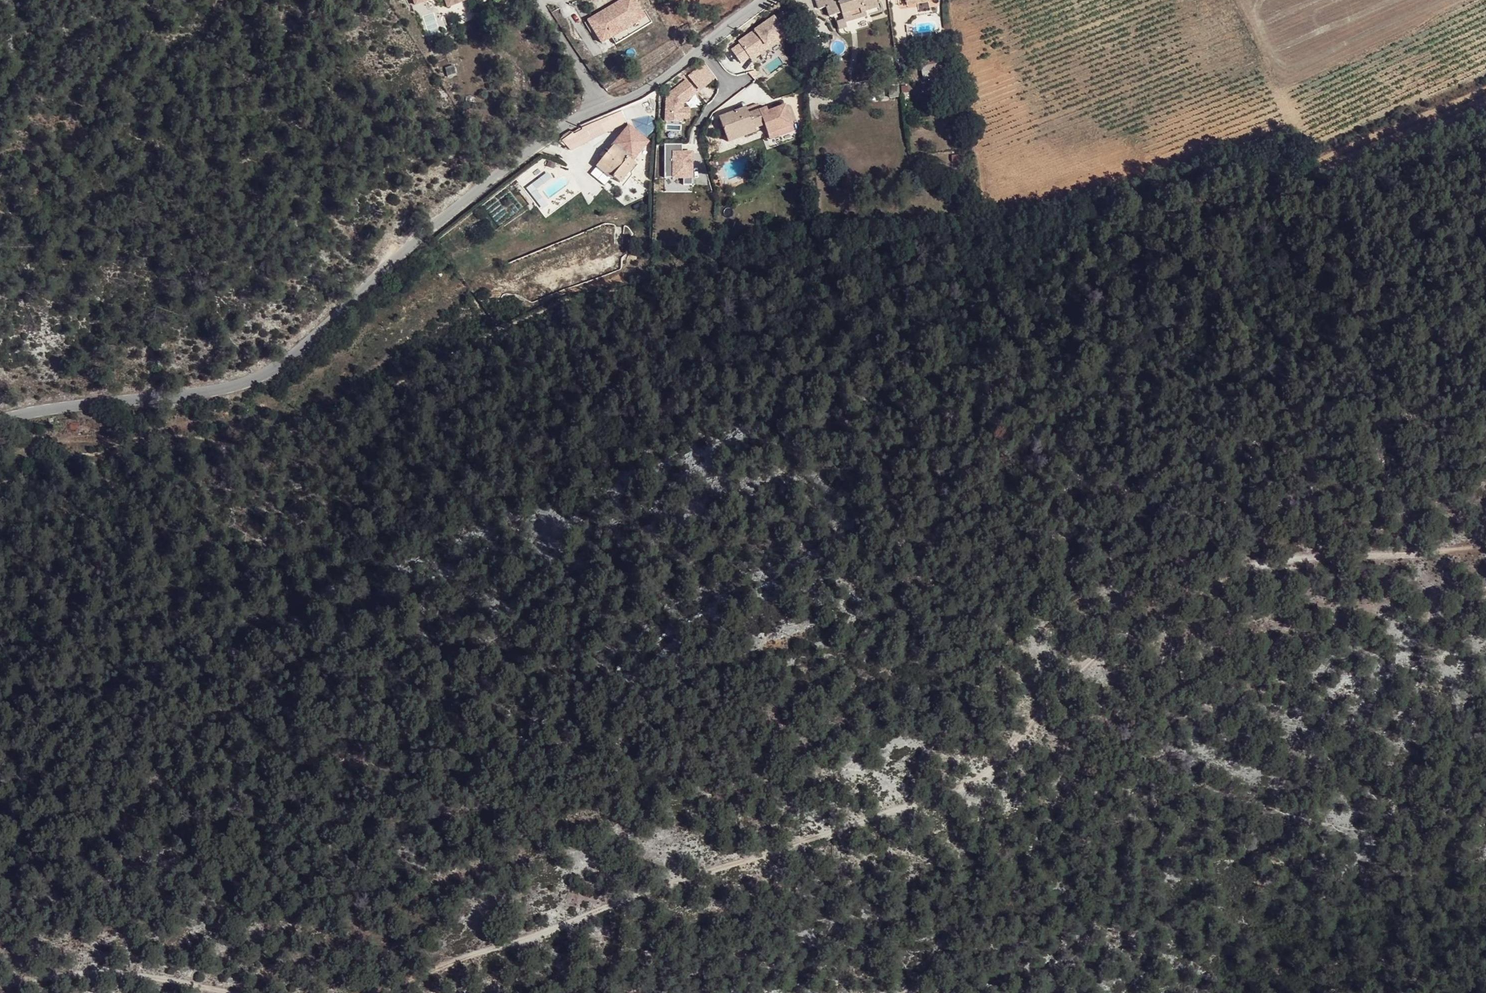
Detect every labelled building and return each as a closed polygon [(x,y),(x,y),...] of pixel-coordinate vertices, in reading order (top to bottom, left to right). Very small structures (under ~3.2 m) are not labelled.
[(448,9),(468,2),(467,0),(445,0),(448,9)] [(598,12),(603,17),(597,22),(608,39),(618,32),(621,38),(656,16),(649,3),(647,6),(643,0),(616,0),(598,12)] [(851,2),(842,5),(841,0),(827,0),(819,2),(823,12),(829,10),(833,19),(846,15),(847,21),(849,24),(867,18),(865,13),(881,8),(879,0),(850,0),(851,2)] [(598,12),(592,16),(597,22),(603,17),(598,12)] [(738,42),(740,45),(731,51),(740,63),(749,58),(766,47),(768,50),(787,36),(784,33),(777,22),(773,17),(738,42)] [(849,24),(847,21),(832,26),(836,34),(869,24),(867,18),(849,24)] [(766,47),(749,58),(751,61),(768,50),(766,47)] [(922,74),(938,71),(937,59),(920,62),(922,74)] [(696,96),(687,83),(666,96),(665,122),(681,123),(681,119),(682,109),(682,106),(696,96)] [(719,119),(726,138),(753,128),(754,131),(764,127),(767,135),(792,126),(785,107),(768,113),(766,109),(749,115),(746,109),(719,119)] [(690,110),(682,109),(681,119),(689,119),(690,110)] [(596,134),(613,127),(608,116),(592,123),(596,134)] [(633,124),(614,147),(633,163),(653,140),(633,124)] [(753,128),(726,138),(729,145),(757,134),(754,131),(753,128)] [(617,175),(612,180),(620,186),(637,166),(633,163),(614,147),(602,162),(617,175)] [(689,187),(689,181),(689,155),(681,155),(681,147),(663,147),(663,181),(681,181),(681,187),(689,187)] [(597,167),(612,180),(617,175),(602,162),(597,167)] [(579,242),(575,233),(561,239),(565,248),(579,242)]
